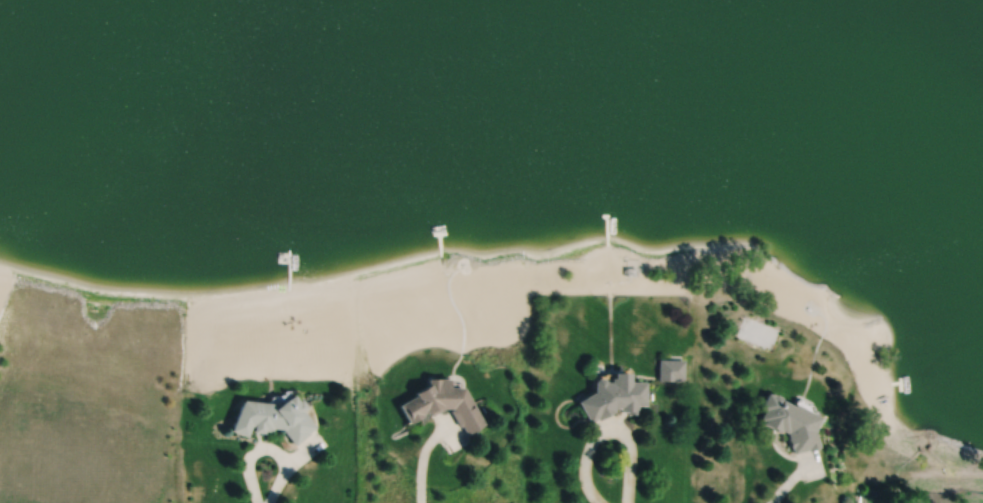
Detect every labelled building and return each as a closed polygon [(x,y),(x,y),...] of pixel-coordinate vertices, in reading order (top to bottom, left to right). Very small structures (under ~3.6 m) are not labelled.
[(657,359),(656,380),(673,381),(673,380),(682,380),(682,360),(657,359)] [(626,373),(609,373),(609,378),(607,379),(607,382),(602,382),(599,379),(596,379),(592,383),(592,393),(576,402),(588,423),(594,419),(595,420),(611,411),(612,408),(616,408),(616,412),(622,412),(622,415),(634,414),(634,405),(642,405),(642,382),(626,382),(626,373)] [(396,406),(407,424),(421,416),(420,415),(423,413),(423,414),(426,413),(428,417),(441,409),(449,409),(449,410),(447,411),(456,428),(458,426),(464,436),(476,430),(475,429),(482,425),(461,388),(451,388),(451,380),(447,380),(444,376),(437,380),(425,379),(425,387),(412,394),(413,396),(396,406)] [(764,393),(756,408),(761,410),(756,419),(760,421),(759,424),(767,428),(766,429),(774,434),(776,430),(783,433),(783,432),(785,438),(784,439),(787,448),(788,448),(790,454),(803,450),(804,451),(816,447),(811,430),(817,418),(814,416),(817,411),(811,408),(811,406),(797,399),(794,399),(791,404),(789,407),(778,401),(777,397),(772,395),(769,396),(764,393)] [(238,401),(227,432),(243,438),(247,426),(249,427),(248,433),(260,434),(260,431),(268,432),(268,429),(279,430),(291,446),(305,434),(304,433),(312,428),(299,411),(304,408),(297,400),(295,402),(290,396),(281,402),(280,401),(275,406),(238,401)]
